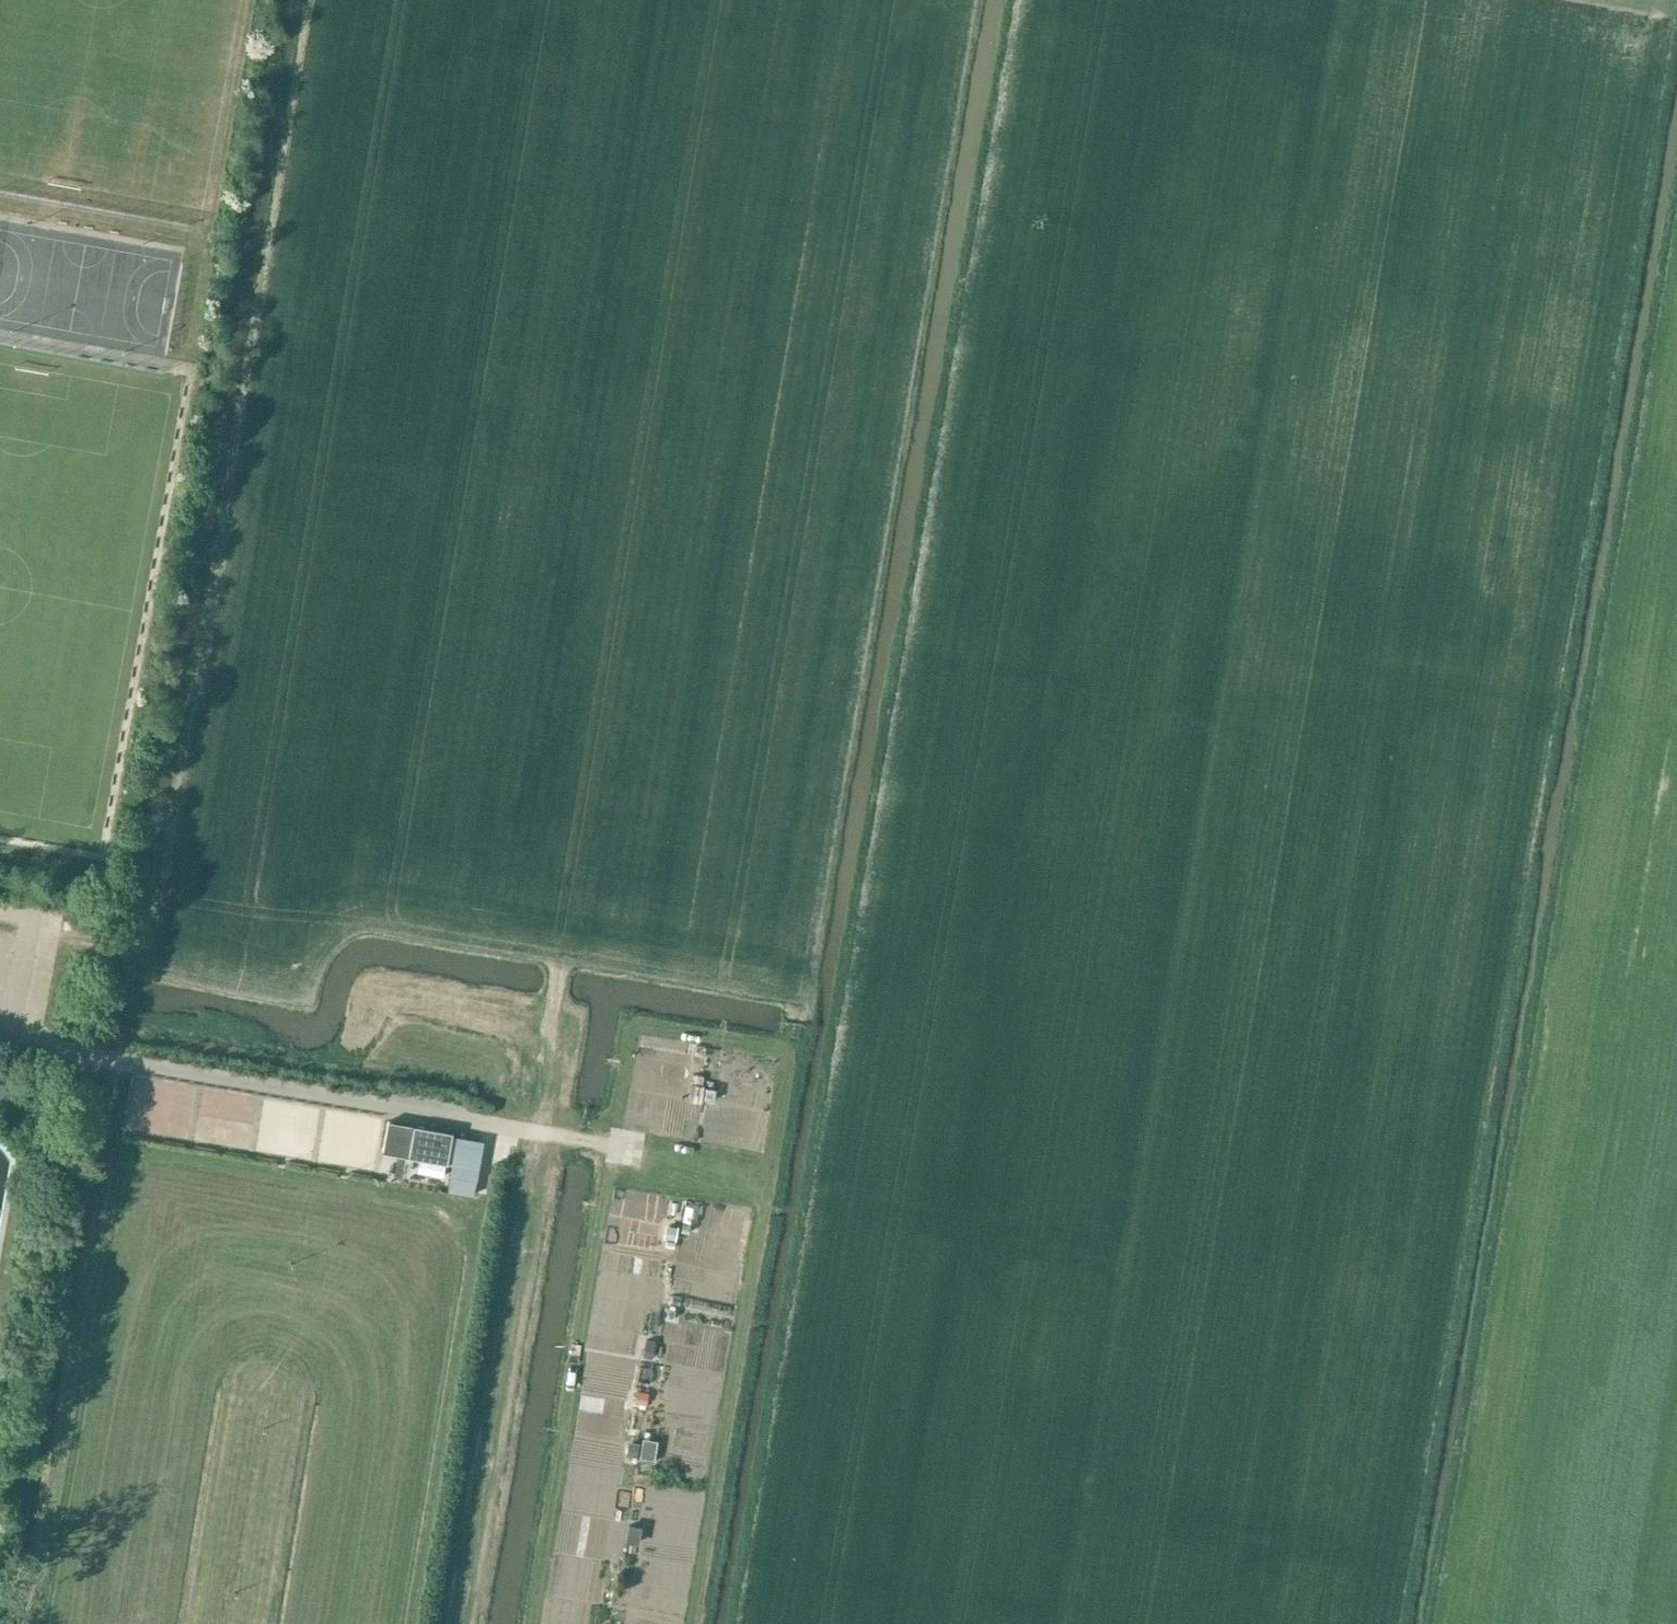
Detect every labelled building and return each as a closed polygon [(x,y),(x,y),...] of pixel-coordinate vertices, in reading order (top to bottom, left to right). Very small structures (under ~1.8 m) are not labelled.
[(4,1100),(9,1078),(0,1076),(0,1100),(4,1100)] [(446,1163),(452,1131),(388,1120),(383,1152),(446,1163)] [(449,1175),(446,1190),(472,1195),(475,1180),(449,1175)] [(672,1281),(671,1291),(679,1292),(680,1282),(672,1281)] [(651,1357),(653,1341),(644,1340),(642,1355),(651,1357)] [(635,1391),(634,1403),(645,1405),(647,1392),(635,1391)] [(640,1458),(651,1460),(653,1447),(648,1439),(644,1438),(640,1458)] [(636,1457),(638,1444),(630,1442),(627,1455),(636,1457)] [(627,1541),(636,1542),(639,1526),(630,1524),(627,1541)]
